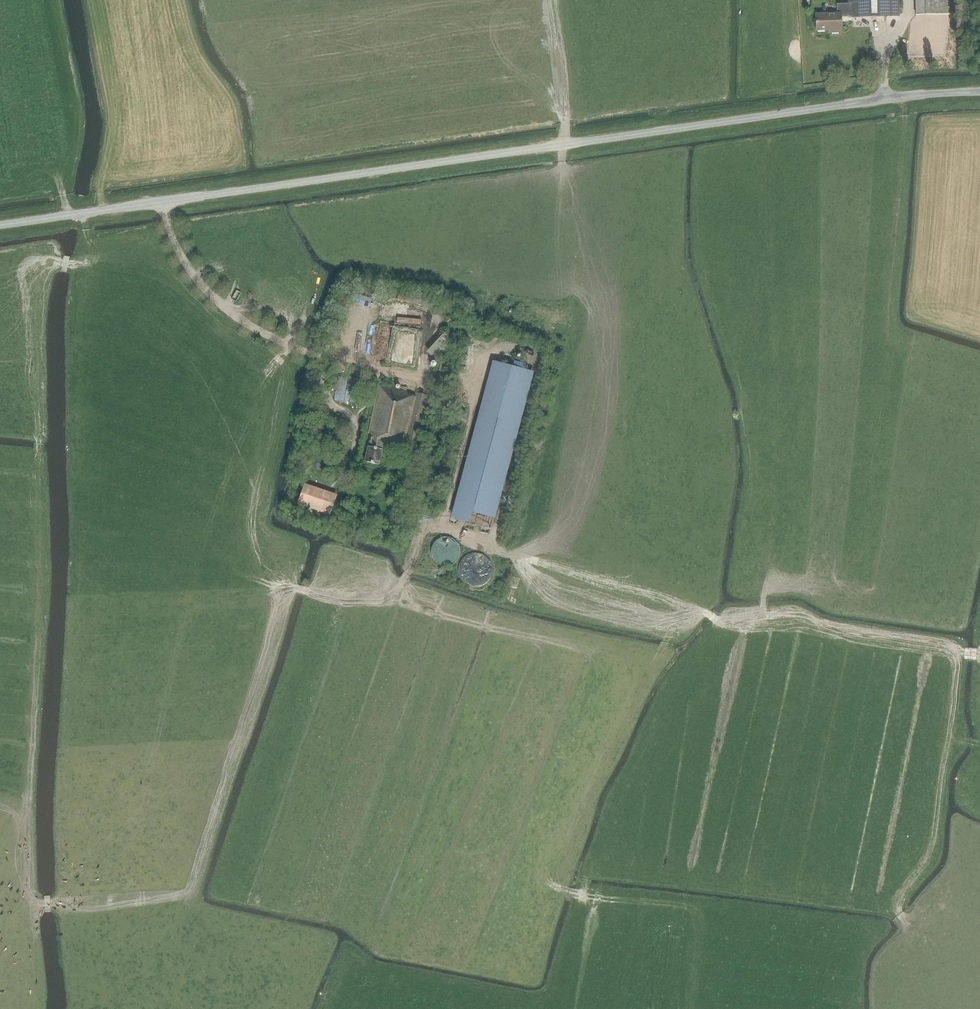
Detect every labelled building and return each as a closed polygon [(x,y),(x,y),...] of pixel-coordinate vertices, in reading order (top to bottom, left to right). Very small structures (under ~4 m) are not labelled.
[(837,14),(815,14),(816,30),(829,30),(829,33),(841,32),(840,17),(848,17),(899,16),(898,0),(848,0),(848,4),(837,4),(837,14)] [(950,14),(950,0),(915,0),(916,15),(950,14)] [(402,311),(399,316),(421,326),(423,321),(402,311)] [(379,322),(376,354),(392,356),(394,323),(379,322)] [(455,343),(444,333),(426,352),(437,362),(455,343)] [(443,372),(445,363),(438,361),(436,371),(443,372)] [(490,364),(456,525),(499,534),(532,373),(490,364)] [(368,391),(371,379),(362,377),(359,389),(368,391)] [(414,453),(427,397),(416,394),(416,397),(406,395),(407,392),(379,386),(368,433),(371,434),(365,461),(379,465),(383,446),(414,453)] [(399,469),(401,462),(392,460),(390,467),(399,469)]
